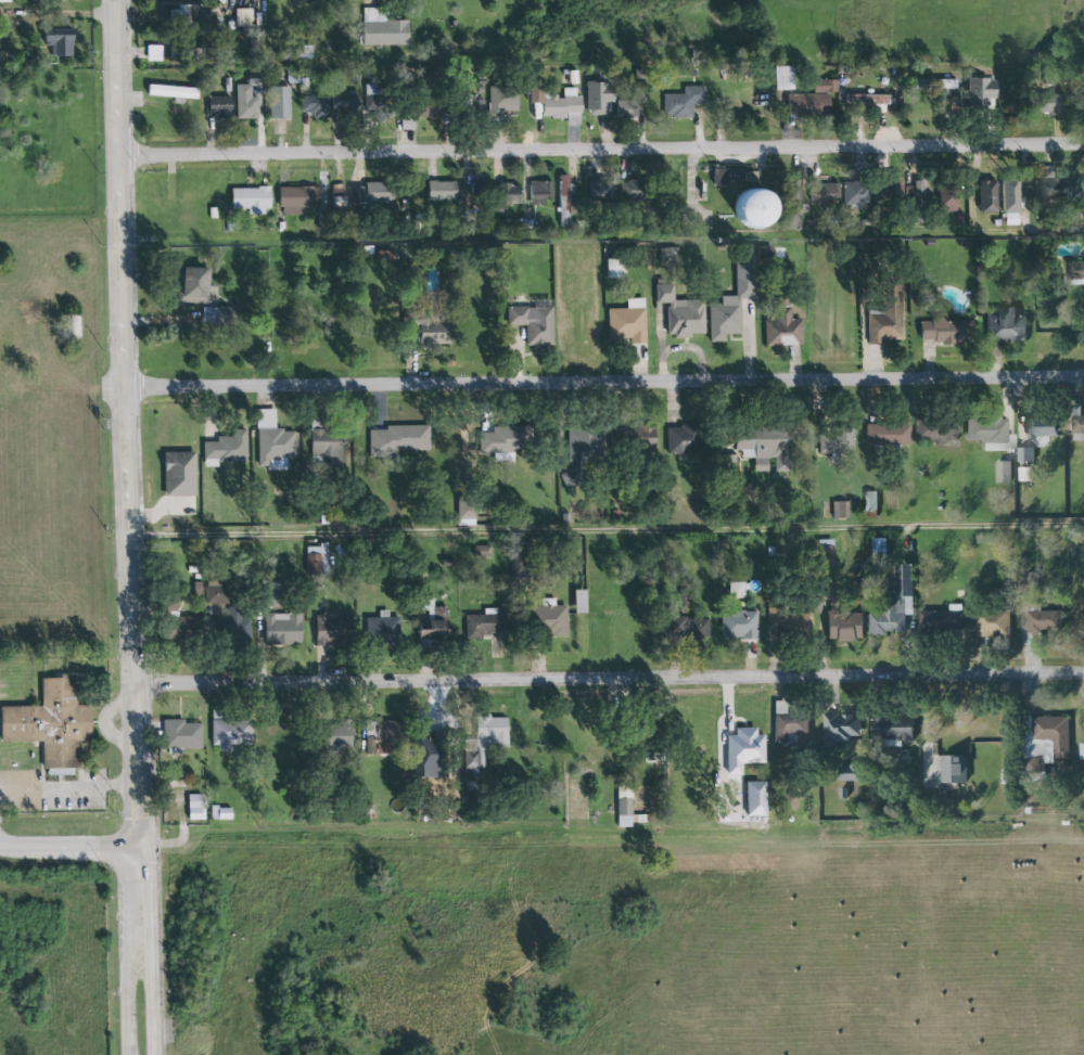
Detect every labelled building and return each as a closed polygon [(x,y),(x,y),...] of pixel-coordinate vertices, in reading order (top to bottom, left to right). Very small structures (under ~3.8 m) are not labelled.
[(172,9),(172,20),(211,22),(212,5),(185,4),(184,9),(172,9)] [(410,20),(389,20),(389,8),(364,8),(365,46),(410,45),(410,20)] [(251,27),(252,9),(238,9),(238,27),(251,27)] [(75,56),(74,28),(57,29),(57,34),(45,35),(46,45),(52,45),(53,56),(75,56)] [(161,45),(148,46),(148,60),(162,60),(161,45)] [(795,66),(774,66),(775,90),(795,89),(795,66)] [(964,104),(993,105),(994,78),(964,78),(964,104)] [(835,80),(811,79),(810,92),(834,92),(835,80)] [(953,79),(935,79),(935,89),(952,89),(953,79)] [(259,118),(259,97),(252,97),(252,84),(237,85),(238,118),(259,118)] [(392,117),(389,90),(378,91),(378,84),(363,85),(363,89),(333,91),(335,114),(341,114),(341,116),(361,115),(361,111),(370,110),(371,119),(392,117)] [(148,97),(199,98),(200,87),(148,85),(148,97)] [(272,118),(290,118),(291,86),(272,86),(272,118)] [(545,117),(568,117),(568,125),(582,125),(582,97),(577,97),(577,88),(565,88),(565,97),(555,97),(555,86),(532,86),(532,103),(545,103),(545,117)] [(491,87),(490,115),(519,115),(519,87),(491,87)] [(691,118),(691,104),(703,104),(704,87),(684,88),(684,95),(663,95),(664,115),(672,115),(672,118),(691,118)] [(872,105),(872,112),(885,112),(884,92),(842,93),(842,106),(872,105)] [(829,113),(829,94),(788,95),(787,115),(829,113)] [(1057,113),(1057,95),(1027,94),(1026,113),(1057,113)] [(330,96),(303,95),(302,112),(315,113),(315,118),(329,118),(330,96)] [(233,97),(210,97),(211,117),(233,117),(233,97)] [(641,118),(640,100),(616,101),(617,119),(641,118)] [(439,117),(439,101),(414,102),(414,112),(402,112),(403,130),(416,130),(415,118),(439,117)] [(742,169),(716,169),(716,185),(730,185),(730,180),(743,180),(742,169)] [(558,226),(570,226),(571,193),(572,193),(572,176),(560,175),(558,226)] [(471,198),(485,197),(485,177),(471,177),(471,198)] [(1038,179),(1038,200),(1083,199),(1083,177),(1038,179)] [(870,204),(899,205),(900,180),(871,178),(870,204)] [(589,203),(616,202),(615,179),(589,180),(589,203)] [(648,202),(648,179),(620,180),(620,203),(648,202)] [(1015,179),(997,179),(998,212),(1016,211),(1015,179)] [(911,206),(934,205),(935,212),(953,211),(952,192),(925,193),(925,180),(910,180),(911,206)] [(976,180),(975,212),(996,212),(996,181),(976,180)] [(458,200),(457,181),(428,182),(429,201),(458,200)] [(530,203),(550,204),(551,181),(531,181),(530,203)] [(840,205),(867,206),(868,183),(841,182),(840,205)] [(359,203),(396,202),(396,183),(359,183),(359,203)] [(839,198),(839,183),(809,184),(809,202),(819,202),(819,204),(831,204),(831,198),(839,198)] [(523,185),(503,184),(502,203),(522,204),(523,185)] [(272,188),(233,187),(233,209),(249,209),(249,212),(271,212),(272,188)] [(281,187),(281,216),(304,215),(304,208),(322,207),(321,187),(281,187)] [(737,189),(737,225),(785,226),(786,190),(737,189)] [(662,259),(672,259),(671,248),(661,248),(662,259)] [(740,334),(740,299),(754,299),(753,255),(735,256),(736,297),(720,297),(720,304),(707,304),(709,343),(725,343),(725,335),(740,334)] [(625,278),(624,258),(608,259),(608,278),(625,278)] [(1067,285),(1082,284),(1082,296),(1083,296),(1083,262),(1067,262),(1067,285)] [(210,303),(211,268),(187,267),(185,302),(210,303)] [(879,306),(865,306),(866,344),(881,344),(881,340),(899,339),(898,277),(879,277),(879,306)] [(706,335),(705,299),(675,301),(675,284),(657,285),(658,303),(668,303),(670,337),(706,335)] [(508,307),(508,325),(527,325),(528,348),(555,348),(554,305),(535,305),(535,306),(508,307)] [(802,346),(801,320),(791,320),(790,306),(775,307),(775,320),(764,320),(765,347),(802,346)] [(1024,341),(1024,317),(1014,317),(1014,307),(993,307),(993,314),(983,314),(983,340),(1024,341)] [(608,343),(622,343),(622,338),(630,338),(630,344),(645,344),(645,309),(608,310),(608,343)] [(916,321),(916,342),(964,342),(964,320),(943,320),(943,312),(927,312),(927,321),(916,321)] [(81,339),(81,315),(69,315),(69,339),(81,339)] [(452,345),(451,320),(421,321),(421,346),(452,345)] [(1071,404),(1070,434),(1083,434),(1083,415),(1079,414),(1079,405),(1071,404)] [(296,430),(276,430),(276,409),(257,410),(258,469),(288,469),(288,458),(296,458),(296,430)] [(966,420),(984,420),(984,416),(1000,416),(1000,420),(1007,419),(1007,443),(986,443),(986,440),(966,441),(966,420)] [(1052,434),(1051,418),(1024,420),(1024,436),(1052,434)] [(956,440),(956,422),(911,423),(911,445),(940,444),(940,440),(956,440)] [(908,444),(907,423),(862,425),(862,446),(908,444)] [(370,458),(401,457),(401,451),(431,450),(431,425),(386,426),(387,430),(370,430),(370,458)] [(659,426),(629,425),(629,448),(658,449),(659,426)] [(494,426),(493,433),(481,433),(481,451),(530,453),(531,427),(494,426)] [(702,426),(669,426),(669,454),(702,453),(702,426)] [(792,427),(762,426),(762,430),(740,430),(740,458),(756,458),(756,471),(771,471),(771,459),(776,459),(776,472),(791,472),(792,427)] [(567,491),(583,485),(590,485),(590,461),(601,456),(601,449),(607,447),(607,433),(604,427),(569,428),(570,450),(577,468),(561,474),(567,491)] [(816,428),(815,452),(850,453),(851,429),(816,428)] [(231,429),(246,429),(246,462),(217,463),(217,460),(203,460),(203,442),(217,442),(216,437),(231,437),(231,429)] [(323,456),(323,465),(346,466),(347,430),(313,430),(312,455),(323,456)] [(1034,463),(1034,448),(1016,448),(1016,463),(1034,463)] [(197,496),(197,452),(166,453),(166,496),(197,496)] [(1010,462),(995,462),(994,483),(1010,483),(1010,462)] [(875,492),(863,492),(863,511),(876,511),(875,492)] [(458,497),(459,526),(476,526),(474,496),(458,497)] [(845,518),(845,501),(830,501),(830,518),(845,518)] [(831,540),(817,539),(816,562),(831,563),(831,540)] [(328,545),(307,545),(307,574),(329,574),(328,545)] [(491,546),(478,546),(477,557),(491,557),(491,546)] [(511,581),(529,582),(530,552),(512,551),(511,581)] [(870,636),(870,615),(884,615),(884,604),(895,604),(896,566),(913,565),(913,615),(905,616),(905,632),(888,632),(888,636),(870,636)] [(206,604),(229,604),(228,586),(221,586),(221,580),(206,580),(206,604)] [(576,590),(577,613),(589,613),(588,590),(576,590)] [(918,612),(919,632),(962,631),(962,605),(947,605),(947,611),(918,612)] [(567,634),(568,607),(533,606),(533,633),(567,634)] [(241,607),(227,607),(228,640),(251,640),(250,616),(241,616),(241,607)] [(454,640),(453,629),(449,629),(448,607),(435,607),(435,619),(420,620),(420,641),(454,640)] [(467,615),(466,640),(484,640),(484,633),(504,633),(505,610),(485,610),(485,615),(467,615)] [(973,637),(1008,636),(1008,610),(973,610),(973,637)] [(758,639),(758,611),(722,611),(723,640),(758,639)] [(1055,612),(1025,611),(1025,633),(1055,634),(1055,612)] [(861,613),(823,614),(823,641),(861,640),(861,613)] [(265,643),(302,644),(303,614),(266,614),(265,643)] [(317,644),(352,643),(352,618),(327,618),(327,615),(316,616),(317,644)] [(202,618),(174,617),(173,643),(201,644),(202,618)] [(400,642),(399,617),(370,618),(371,643),(400,642)] [(709,618),(685,619),(685,637),(710,636),(709,618)] [(2,707),(2,742),(44,742),(44,769),(52,769),(52,775),(78,775),(78,743),(93,743),(93,706),(78,706),(78,678),(43,678),(43,706),(2,707)] [(788,714),(788,701),(775,702),(775,743),(787,743),(787,734),(812,734),(811,714),(788,714)] [(213,749),(234,749),(234,746),(254,746),(254,720),(225,720),(225,708),(214,708),(213,749)] [(822,715),(823,748),(836,748),(836,743),(850,742),(850,736),(859,736),(859,714),(822,715)] [(870,741),(913,740),(912,715),(869,716),(870,741)] [(465,778),(480,778),(480,759),(486,759),(486,745),(509,745),(509,717),(478,717),(478,751),(466,750),(465,778)] [(1068,717),(1029,718),(1030,741),(1051,740),(1052,760),(1069,760),(1068,717)] [(403,721),(381,721),(381,719),(375,719),(375,721),(365,721),(365,755),(374,755),(373,744),(377,744),(377,754),(391,754),(390,744),(392,744),(391,739),(403,739),(403,721)] [(203,748),(203,723),(186,724),(186,720),(164,720),(165,748),(203,748)] [(333,750),(356,746),(352,723),(330,727),(333,750)] [(764,763),(763,735),(756,735),(755,729),(735,729),(735,736),(726,736),(727,775),(740,774),(739,764),(764,763)] [(419,777),(443,778),(444,732),(420,732),(419,777)] [(938,756),(938,784),(965,783),(965,755),(938,756)] [(852,781),(852,767),(836,767),(836,781),(852,781)] [(768,782),(748,782),(749,816),(769,816),(768,782)] [(619,828),(634,828),(633,786),(618,786),(619,828)] [(189,795),(190,820),(204,820),(203,794),(189,795)] [(211,820),(233,820),(233,807),(211,807),(211,820)]
